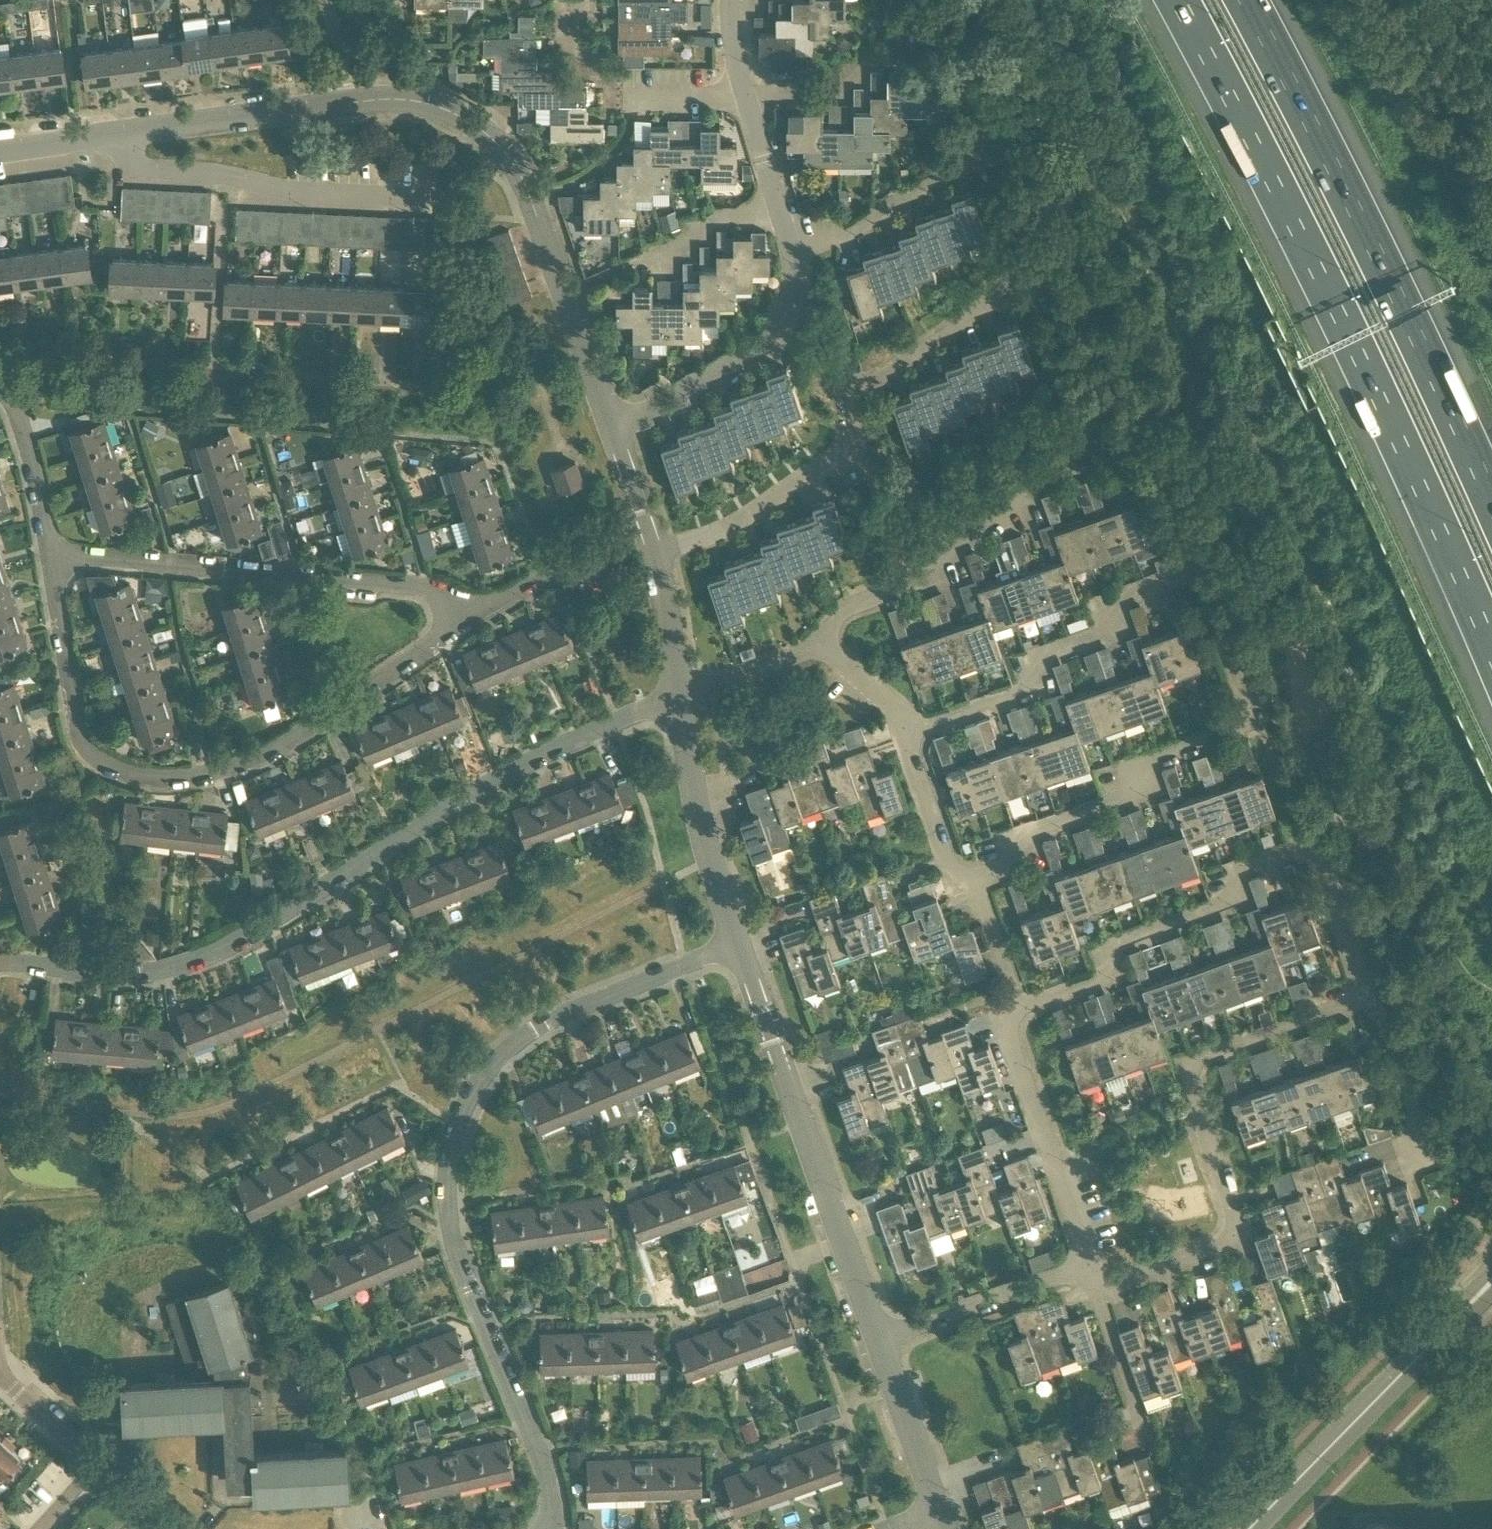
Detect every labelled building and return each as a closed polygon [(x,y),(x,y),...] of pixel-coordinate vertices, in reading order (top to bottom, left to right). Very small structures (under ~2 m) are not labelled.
[(29,9),(27,0),(23,0),(9,2),(10,11),(29,9)] [(29,9),(49,6),(48,0),(27,0),(29,9)] [(466,3),(484,3),(484,0),(449,0),(449,3),(449,20),(462,20),(466,15),(466,3)] [(652,35),(671,35),(671,20),(687,20),(687,0),(671,0),(670,1),(635,2),(635,3),(618,3),(618,17),(634,17),(652,17),(652,35)] [(827,17),(827,0),(809,1),(809,0),(792,0),(792,16),(810,17),(810,34),(828,34),(828,17),(827,17)] [(809,1),(827,0),(827,17),(828,17),(845,17),(845,0),(809,0),(809,1)] [(701,5),(702,29),(713,29),(713,5),(701,5)] [(517,55),(535,54),(535,16),(519,17),(519,33),(509,33),(509,38),(483,39),(484,56),(500,56),(500,72),(518,71),(517,55)] [(774,16),(775,33),(776,34),(793,34),(794,51),(810,51),(810,34),(810,17),(792,16),(774,16)] [(652,17),(634,17),(618,17),(618,54),(625,54),(625,63),(643,63),(643,53),(671,53),(671,35),(652,35),(652,17)] [(764,17),(753,17),(753,25),(764,25),(764,17)] [(259,26),(263,58),(288,55),(284,23),(259,26)] [(234,29),(238,61),(263,58),(259,26),(234,29)] [(238,61),(234,29),(210,33),(214,64),(238,61)] [(455,30),(450,37),(455,41),(461,34),(455,30)] [(85,42),(84,32),(76,32),(77,43),(85,42)] [(184,36),(185,39),(189,68),(214,64),(210,33),(184,36)] [(793,51),(794,51),(793,34),(776,34),(775,33),(758,33),(758,52),(775,52),(775,68),(793,68),(793,51)] [(713,35),(700,35),(700,43),(713,43),(713,35)] [(839,35),(833,42),(845,53),(851,46),(839,35)] [(189,68),(185,39),(159,43),(164,75),(189,71),(189,68)] [(135,46),(139,78),(164,75),(159,43),(135,46)] [(110,49),(114,81),(139,78),(135,46),(110,49)] [(64,80),(60,48),(34,51),(38,83),(64,80)] [(114,81),(110,49),(84,53),(89,85),(114,81)] [(38,83),(34,51),(9,55),(14,86),(38,83)] [(536,70),(535,54),(517,55),(518,71),(500,72),(500,90),(522,90),(534,90),(534,89),(552,89),(552,87),(553,87),(553,70),(536,70)] [(14,86),(9,55),(0,56),(0,88),(14,86)] [(921,70),(922,94),(906,94),(906,77),(887,77),(887,93),(887,112),(906,112),(906,113),(906,124),(922,123),(922,117),(938,117),(938,70),(921,70)] [(456,80),(466,80),(466,71),(456,71),(456,80)] [(476,71),(466,71),(466,80),(476,80),(476,71)] [(839,80),(839,71),(829,71),(829,80),(839,80)] [(587,87),(569,87),(553,87),(552,87),(552,89),(534,89),(534,90),(522,90),(522,107),(550,107),(550,122),(569,122),(568,105),(587,105),(587,87)] [(889,130),(890,130),(906,130),(906,124),(906,113),(906,112),(887,112),(887,93),(870,93),(870,111),(872,112),(872,129),(888,129),(889,130)] [(587,121),(587,105),(568,105),(569,122),(550,122),(550,140),(603,140),(603,121),(587,121)] [(821,127),(822,127),(822,111),(805,111),(805,105),(788,106),(775,105),(775,124),(782,147),(787,147),(787,153),(803,153),(803,147),(804,147),(804,146),(821,146),(821,127)] [(872,112),(870,111),(853,111),(853,127),(855,129),(855,145),(873,147),(890,147),(890,130),(889,130),(888,129),(872,129),(872,112)] [(670,143),(680,143),(680,119),(668,119),(668,126),(670,126),(670,143)] [(680,143),(685,143),(691,143),(691,119),(680,119),(680,143)] [(702,119),(691,119),(691,143),(701,143),(701,126),(702,126),(702,119)] [(518,130),(527,130),(527,122),(517,121),(518,130)] [(537,122),(527,122),(527,130),(537,130),(537,122)] [(616,134),(616,125),(608,125),(608,134),(616,134)] [(652,162),(669,162),(685,162),(685,143),(680,143),(670,143),(670,126),(668,126),(650,126),(650,143),(652,144),(652,162)] [(720,161),(720,143),(720,126),(702,126),(701,126),(701,143),(691,143),(685,143),(685,162),(701,162),(720,161)] [(804,147),(803,147),(803,153),(803,164),(837,164),(837,127),(822,127),(821,127),(821,146),(804,146),(804,147)] [(837,127),(837,164),(873,164),(873,147),(855,145),(855,129),(853,127),(837,127)] [(670,192),(669,162),(652,162),(652,144),(650,143),(633,143),(633,160),(635,161),(634,179),(653,179),(653,192),(670,192)] [(737,143),(720,143),(720,161),(701,162),(701,179),(737,179),(737,143)] [(617,160),(617,177),(618,195),(636,196),(653,196),(653,192),(653,179),(634,179),(635,161),(633,160),(617,160)] [(744,164),(744,179),(754,179),(754,174),(750,164),(744,164)] [(902,180),(909,179),(907,169),(900,170),(902,180)] [(74,196),(71,174),(58,176),(61,198),(74,196)] [(58,176),(45,177),(48,200),(54,199),(61,198),(58,176)] [(35,201),(48,200),(45,177),(32,179),(35,201)] [(600,177),(600,194),(601,194),(601,212),(619,213),(636,213),(636,196),(618,195),(617,177),(600,177)] [(20,181),(8,182),(11,205),(23,203),(20,181)] [(11,205),(8,182),(0,183),(0,206),(4,206),(11,205)] [(134,210),(135,187),(122,187),(121,209),(134,210)] [(147,211),(148,188),(135,187),(134,210),(140,210),(147,211)] [(161,189),(148,188),(147,211),(160,211),(161,189)] [(172,212),(185,213),(186,190),(173,189),(172,212)] [(198,213),(199,191),(186,190),(185,213),(191,213),(198,213)] [(838,190),(838,203),(847,203),(847,190),(838,190)] [(198,213),(210,214),(212,191),(199,191),(198,213)] [(966,240),(967,240),(986,233),(971,191),(950,198),(953,206),(954,205),(966,240)] [(583,212),(583,224),(583,230),(619,230),(619,213),(601,212),(601,194),(600,194),(583,194),(577,194),(577,209),(583,208),(583,212)] [(74,196),(61,198),(54,199),(55,208),(75,206),(74,196)] [(54,199),(48,200),(35,201),(37,211),(55,208),(54,199)] [(11,205),(4,206),(5,215),(25,212),(23,203),(11,205)] [(934,212),(949,255),(970,248),(967,240),(966,240),(954,205),(953,206),(934,212)] [(236,231),(249,232),(250,209),(237,208),(236,231)] [(140,210),(134,210),(121,209),(121,219),(140,220),(140,210)] [(262,232),(263,210),(250,209),(249,232),(254,232),(262,232)] [(140,210),(140,220),(160,221),(160,211),(147,211),(140,210)] [(262,232),(274,233),(276,210),(263,210),(262,232)] [(286,233),(299,234),(300,212),(287,211),(286,233)] [(171,221),(190,222),(191,213),(185,213),(172,212),(171,221)] [(312,235),(313,212),(300,212),(299,234),(305,234),(312,235)] [(312,235),(325,235),(326,213),(313,212),(312,235)] [(930,262),(931,261),(949,255),(934,212),(914,219),(917,227),(918,227),(930,262)] [(191,213),(190,222),(210,223),(210,214),(198,213),(191,213)] [(351,214),(338,213),(337,236),(350,237),(351,214)] [(350,237),(356,237),(362,237),(364,215),(351,214),(350,237)] [(375,238),(376,215),(364,215),(362,237),(375,238)] [(400,239),(401,217),(388,216),(387,239),(400,239)] [(414,217),(401,217),(400,239),(407,240),(412,240),(414,217)] [(426,218),(414,217),(412,240),(425,240),(426,218)] [(662,222),(664,232),(679,227),(676,218),(662,222)] [(209,225),(193,225),(193,240),(208,241),(209,225)] [(934,269),(931,261),(930,262),(918,227),(917,227),(898,234),(901,242),(914,276),(934,269)] [(491,251),(513,243),(508,229),(486,237),(491,251)] [(751,235),(733,235),(733,236),(733,247),(733,252),(733,253),(735,253),(736,270),(752,270),(753,271),(769,271),(769,252),(766,252),(766,230),(751,230),(751,235)] [(249,232),(236,231),(236,240),(254,241),(254,232),(249,232)] [(262,232),(254,232),(254,241),(274,242),(274,233),(262,232)] [(286,233),(286,243),(305,244),(305,234),(299,234),(286,233)] [(312,235),(305,234),(305,244),(324,245),(325,235),(312,235)] [(356,237),(350,237),(337,236),(336,245),(356,246),(356,237)] [(374,247),(375,247),(375,238),(362,237),(356,237),(356,246),(359,246),(374,247)] [(387,239),(386,248),(407,249),(407,240),(400,239),(387,239)] [(425,240),(412,240),(407,240),(407,249),(425,250),(425,240)] [(881,249),(896,291),(917,284),(914,276),(901,242),(881,249)] [(15,286),(10,254),(9,243),(0,244),(0,288),(15,286)] [(518,255),(513,243),(491,251),(495,264),(518,255)] [(86,244),(60,248),(65,280),(90,276),(86,244)] [(40,283),(65,280),(60,248),(35,251),(40,283)] [(878,298),(896,291),(881,249),(862,256),(865,264),(866,263),(878,298)] [(15,286),(40,283),(35,251),(10,254),(15,286)] [(700,252),(700,262),(700,263),(708,263),(708,252),(700,252)] [(716,252),(716,269),(719,269),(719,287),(736,288),(753,288),(753,271),(752,270),(736,270),(735,253),(733,253),(733,252),(716,252)] [(518,255),(495,264),(500,276),(522,268),(518,255)] [(137,292),(138,260),(112,259),(111,291),(137,292)] [(137,292),(162,293),(163,261),(138,260),(137,292)] [(162,293),(187,294),(188,262),(163,261),(162,293)] [(683,262),(683,282),(692,282),(692,261),(683,262)] [(188,262),(187,294),(213,295),(214,263),(188,262)] [(866,263),(865,264),(846,271),(861,313),(881,305),(878,298),(866,263)] [(527,282),(522,268),(500,276),(505,290),(527,282)] [(736,305),(736,288),(719,287),(719,269),(716,269),(700,269),(699,285),(699,304),(718,304),(719,305),(736,305)] [(833,277),(836,287),(837,289),(850,284),(846,273),(833,277)] [(403,319),(430,320),(432,279),(405,278),(405,290),(403,319)] [(224,311),(225,311),(250,312),(252,283),(225,281),(224,311)] [(509,303),(532,295),(527,282),(505,290),(509,303)] [(276,313),(277,284),(252,283),(250,312),(276,313)] [(301,314),(303,285),(277,284),(276,313),(301,314)] [(303,285),(301,314),(327,315),(328,286),(303,285)] [(616,285),(604,285),(604,296),(616,296),(616,285)] [(685,320),(702,321),(719,321),(719,305),(718,304),(699,304),(699,285),(683,286),(683,302),(684,302),(685,320)] [(328,286),(327,315),(352,317),(354,287),(328,286)] [(652,321),(652,303),(652,286),(632,286),(632,303),(616,303),(616,322),(633,322),(652,321)] [(354,287),(352,317),(378,318),(379,288),(354,287)] [(403,319),(405,290),(379,288),(378,318),(403,319)] [(652,321),(633,322),(633,354),(652,354),(652,339),(667,339),(667,302),(652,303),(652,321)] [(683,302),(667,302),(667,339),(702,338),(702,321),(685,320),(684,302),(683,302)] [(997,329),(1000,337),(1001,337),(1013,371),(1033,364),(1018,322),(997,329)] [(1001,337),(1000,337),(980,344),(995,386),(1016,379),(1013,371),(1001,337)] [(977,393),(995,386),(980,344),(961,351),(964,359),(965,359),(977,393)] [(980,401),(977,393),(965,359),(964,359),(945,366),(947,374),(948,373),(960,408),(961,407),(980,401)] [(781,415),(782,415),(801,408),(786,366),(766,374),(768,382),(769,381),(781,415)] [(623,369),(627,381),(627,382),(635,379),(635,378),(631,367),(623,369)] [(948,373),(947,374),(928,381),(943,423),(964,415),(961,407),(960,408),(948,373)] [(785,423),(782,415),(781,415),(769,381),(768,382),(749,388),(764,431),(785,423)] [(943,423),(928,381),(909,387),(911,395),(912,395),(924,429),(925,429),(943,423)] [(764,431),(749,388),(730,395),(732,403),(733,403),(746,437),(764,431)] [(928,437),(925,429),(924,429),(912,395),(911,395),(892,402),(907,444),(928,437)] [(749,445),(746,437),(733,403),(732,403),(713,410),(716,418),(717,418),(729,452),(749,445)] [(156,423),(147,418),(139,433),(149,438),(156,423)] [(717,418),(716,418),(697,425),(712,467),(732,460),(729,452),(717,418)] [(78,457),(111,446),(103,421),(91,425),(91,424),(70,431),(78,457)] [(712,467),(697,425),(677,432),(680,440),(681,439),(693,474),(694,473),(712,467)] [(205,469),(237,458),(229,433),(218,437),(217,437),(197,443),(205,469)] [(331,481),(364,470),(356,446),(352,447),(349,438),(330,444),(330,445),(321,448),(323,455),(331,481)] [(697,481),(694,473),(693,474),(681,439),(680,440),(661,446),(676,489),(697,481)] [(119,470),(111,446),(78,457),(86,481),(119,470)] [(432,448),(422,446),(421,454),(424,458),(430,459),(432,448)] [(245,482),(237,458),(205,469),(212,493),(245,482)] [(458,493),(491,483),(483,458),(471,462),(471,461),(450,468),(458,493)] [(560,490),(583,482),(576,461),(552,469),(560,490)] [(1118,508),(1132,547),(1135,558),(1158,550),(1148,522),(1145,514),(1128,465),(1115,470),(1121,488),(1124,487),(1130,504),(1118,508)] [(126,494),(119,470),(86,481),(94,505),(126,494)] [(372,494),(364,470),(331,481),(339,505),(372,494)] [(291,480),(281,483),(284,494),(295,491),(291,480)] [(1088,563),(1110,555),(1090,499),(1091,499),(1085,481),(1071,485),(1078,504),(1081,503),(1087,519),(1075,523),(1088,563)] [(253,507),(245,482),(212,493),(220,517),(253,507)] [(498,507),(491,483),(458,493),(466,517),(498,507)] [(1056,541),(1068,570),(1088,563),(1075,523),(1063,528),(1057,511),(1060,510),(1054,492),(1041,496),(1047,515),(1056,541)] [(126,494),(94,505),(102,530),(123,524),(122,523),(134,519),(126,494)] [(347,529),(380,519),(372,494),(339,505),(347,529)] [(163,507),(176,503),(174,495),(160,499),(163,507)] [(292,495),(283,498),(287,509),(295,506),(292,495)] [(1110,555),(1132,547),(1118,508),(1106,512),(1100,496),(1091,499),(1090,499),(1110,555)] [(828,547),(829,547),(848,540),(833,498),(812,506),(815,513),(816,513),(828,547)] [(253,507),(220,517),(228,543),(249,536),(249,535),(261,531),(253,507)] [(506,531),(498,507),(466,517),(473,541),(506,531)] [(154,526),(148,508),(138,511),(145,530),(154,526)] [(1156,519),(1153,511),(1145,514),(1148,522),(1156,519)] [(796,520),(811,563),(832,555),(829,547),(828,547),(816,513),(815,513),(796,520)] [(387,543),(380,519),(347,529),(355,555),(376,548),(375,547),(387,543)] [(792,569),(793,569),(811,563),(796,520),(776,527),(779,535),(780,535),(792,569)] [(506,531),(473,541),(482,567),(502,561),(502,560),(514,556),(506,531)] [(1034,612),(1055,605),(1041,565),(1029,569),(1023,553),(1027,552),(1021,534),(1007,538),(1014,557),(1014,556),(1034,612)] [(775,584),(776,583),(795,577),(793,569),(792,569),(780,535),(779,535),(760,542),(762,550),(763,549),(775,584)] [(433,541),(420,545),(424,557),(437,553),(433,541)] [(1078,597),(1068,570),(1056,541),(1048,544),(1054,561),(1041,565),(1055,605),(1078,597)] [(415,559),(411,547),(401,550),(405,562),(415,559)] [(743,557),(758,599),(779,591),(776,583),(775,584),(763,549),(762,550),(743,557)] [(1012,620),(1034,612),(1014,556),(1014,557),(1005,560),(1011,576),(998,580),(1012,620)] [(739,605),(740,605),(758,599),(743,557),(724,563),(726,571),(727,571),(739,605)] [(971,571),(974,580),(980,598),(992,627),(1012,620),(998,580),(987,585),(981,568),(971,571)] [(727,571),(726,571),(707,578),(722,620),(743,613),(740,605),(739,605),(727,571)] [(3,572),(0,573),(0,599),(11,596),(3,572)] [(152,601),(167,598),(166,588),(164,588),(164,580),(147,578),(147,586),(151,590),(152,601)] [(1001,653),(992,627),(980,598),(974,580),(958,585),(967,610),(962,612),(965,622),(979,661),(1001,653)] [(117,586),(96,593),(104,619),(137,608),(129,583),(117,587),(117,586)] [(231,630),(264,620),(256,595),(244,599),(243,598),(223,605),(231,630)] [(921,638),(935,677),(957,669),(937,613),(931,595),(918,599),(925,618),(929,616),(935,633),(921,638)] [(0,599),(0,626),(18,620),(11,596),(0,599)] [(1139,629),(1151,624),(1143,601),(1131,606),(1139,629)] [(145,632),(137,608),(104,619),(112,643),(145,632)] [(957,669),(979,661),(965,622),(953,626),(947,610),(937,613),(957,669)] [(1177,674),(1199,666),(1179,610),(1169,614),(1175,630),(1163,635),(1177,674)] [(535,624),(548,656),(573,646),(564,625),(564,626),(559,614),(535,624)] [(18,620),(0,626),(0,654),(14,650),(14,649),(26,645),(18,620)] [(271,644),(264,620),(231,630),(239,655),(271,644)] [(548,656),(535,624),(511,634),(525,666),(548,656)] [(171,625),(153,631),(156,641),(175,635),(171,625)] [(914,685),(935,677),(921,638),(910,642),(904,626),(894,629),(914,685)] [(1156,681),(1177,674),(1163,635),(1152,639),(1149,630),(1139,633),(1142,642),(1156,681)] [(120,667),(152,657),(145,632),(112,643),(120,667)] [(525,666),(511,634),(488,644),(501,675),(525,666)] [(1032,645),(1030,637),(1022,640),(1025,648),(1032,645)] [(1142,672),(1128,677),(1143,716),(1165,708),(1156,681),(1142,642),(1141,643),(1144,652),(1136,655),(1142,672)] [(755,653),(752,643),(739,648),(743,658),(755,653)] [(279,669),(271,644),(239,655),(246,679),(279,669)] [(464,654),(468,664),(469,665),(468,666),(476,686),(501,675),(488,644),(464,654)] [(160,681),(152,657),(120,667),(127,691),(160,681)] [(1121,724),(1143,716),(1128,677),(1117,681),(1112,664),(1101,668),(1121,724)] [(1121,724),(1101,668),(1093,671),(1099,687),(1085,692),(1100,732),(1121,724)] [(254,704),(257,703),(268,700),(287,693),(279,669),(246,679),(254,704)] [(1,687),(1,688),(13,684),(9,671),(0,673),(0,685),(1,687)] [(1079,739),(1100,732),(1085,692),(1074,696),(1068,680),(1058,683),(1061,692),(1079,739)] [(135,715),(168,705),(160,681),(127,691),(135,715)] [(21,709),(13,684),(1,688),(1,687),(0,687),(0,715),(21,709)] [(426,697),(439,729),(464,719),(456,699),(455,699),(450,687),(426,697)] [(1079,739),(1061,692),(1049,696),(1055,714),(1059,713),(1065,729),(1052,733),(1067,773),(1089,765),(1079,739)] [(268,717),(280,713),(278,707),(290,703),(287,693),(268,700),(263,702),(268,717)] [(403,707),(416,739),(439,729),(426,697),(403,707)] [(29,706),(33,716),(49,711),(45,701),(29,706)] [(1046,780),(1067,773),(1052,733),(1040,738),(1035,721),(1038,720),(1032,702),(1018,707),(1025,725),(1046,780)] [(176,730),(168,705),(135,715),(143,741),(164,735),(164,734),(176,730)] [(416,739),(403,707),(379,717),(392,749),(416,739)] [(21,709),(0,715),(0,742),(28,733),(21,709)] [(1214,709),(1195,716),(1198,725),(1217,718),(1214,709)] [(392,749),(379,717),(355,727),(360,738),(359,739),(368,759),(392,749)] [(982,740),(1002,796),(1024,788),(1010,748),(998,753),(992,736),(995,735),(989,717),(975,722),(981,740),(982,740)] [(961,727),(968,745),(973,743),(979,760),(966,764),(980,803),(1002,796),(982,740),(981,740),(975,722),(961,727)] [(860,725),(841,732),(847,747),(866,740),(860,725)] [(1024,788),(1046,780),(1025,725),(1016,728),(1022,744),(1010,748),(1024,788)] [(105,731),(105,741),(116,741),(116,731),(105,731)] [(959,811),(980,803),(966,764),(954,768),(949,752),(952,751),(946,732),(933,737),(945,772),(959,811)] [(1338,732),(1311,742),(1325,782),(1330,780),(1344,818),(1366,810),(1350,767),(1351,766),(1338,732)] [(36,757),(28,733),(0,742),(0,758),(3,768),(36,757)] [(168,735),(162,737),(165,745),(171,743),(168,735)] [(820,809),(858,796),(844,759),(831,763),(822,738),(798,747),(820,809)] [(798,747),(775,755),(784,780),(770,785),(783,822),(802,815),(802,816),(820,809),(798,747)] [(844,759),(858,796),(866,818),(904,805),(891,768),(877,773),(868,748),(845,756),(846,758),(844,759)] [(44,782),(36,757),(3,768),(11,793),(32,787),(31,786),(44,782)] [(1237,781),(1251,821),(1274,812),(1254,757),(1244,760),(1250,777),(1237,781)] [(454,764),(456,770),(466,766),(464,760),(454,764)] [(317,771),(330,803),(355,792),(354,791),(357,789),(365,786),(357,767),(346,772),(341,761),(317,771)] [(1188,843),(1208,836),(1194,797),(1183,801),(1176,781),(1180,780),(1174,765),(1161,770),(1176,814),(1188,843)] [(1230,828),(1251,821),(1237,781),(1225,786),(1223,777),(1220,769),(1210,773),(1230,828)] [(294,781),(307,813),(330,803),(317,771),(294,781)] [(623,806),(622,802),(636,797),(629,779),(614,784),(610,773),(586,783),(598,815),(623,806)] [(1207,792),(1194,797),(1208,836),(1230,828),(1210,773),(1201,776),(1207,792)] [(307,813),(294,781),(270,790),(284,822),(307,813)] [(791,845),(783,822),(770,785),(769,782),(745,791),(754,816),(739,821),(753,859),(791,845)] [(598,815),(586,783),(562,792),(574,824),(598,815)] [(284,822),(270,790),(246,800),(251,812),(250,812),(259,833),(284,822)] [(574,824),(562,792),(538,801),(551,833),(574,824)] [(58,801),(48,801),(49,815),(59,815),(58,801)] [(525,842),(551,833),(538,801),(514,810),(518,822),(518,824),(509,827),(516,847),(526,843),(525,842)] [(147,839),(151,805),(125,802),(124,814),(123,814),(120,836),(147,839)] [(147,839),(172,842),(176,808),(151,805),(147,839)] [(176,808),(172,842),(197,845),(201,811),(176,808)] [(201,811),(197,845),(224,848),(224,847),(234,848),(237,821),(226,820),(227,814),(201,811)] [(1175,878),(1198,870),(1188,843),(1176,814),(1168,817),(1174,834),(1161,838),(1175,878)] [(38,846),(31,821),(19,825),(18,824),(0,830),(0,838),(6,856),(38,846)] [(1154,885),(1175,878),(1161,838),(1149,842),(1144,826),(1135,829),(1154,885)] [(1133,893),(1154,885),(1135,829),(1125,833),(1131,849),(1119,853),(1133,893)] [(1069,916),(1086,909),(1090,908),(1076,869),(1064,873),(1057,853),(1061,852),(1055,837),(1042,842),(1048,860),(1051,868),(1069,916)] [(473,851),(486,883),(511,874),(507,865),(517,861),(511,843),(500,848),(498,842),(473,851)] [(1101,842),(1092,845),(1111,901),(1133,893),(1119,853),(1107,858),(1101,842)] [(251,858),(260,854),(256,843),(246,848),(251,858)] [(1090,908),(1111,901),(1092,845),(1082,848),(1088,865),(1076,869),(1090,908)] [(46,870),(38,846),(6,856),(13,880),(46,870)] [(486,883),(473,851),(450,860),(462,892),(486,883)] [(62,855),(49,859),(52,869),(65,864),(62,855)] [(462,892),(450,860),(426,869),(438,901),(462,892)] [(1282,906),(1296,946),(1300,944),(1318,938),(1292,863),(1282,867),(1294,902),(1282,906)] [(1079,943),(1069,916),(1051,868),(1038,873),(1045,892),(1048,890),(1054,906),(1042,911),(1056,951),(1079,943)] [(438,901),(426,869),(402,878),(405,888),(393,893),(402,915),(413,911),(438,901)] [(54,894),(46,870),(13,880),(21,905),(54,894)] [(249,872),(251,883),(262,881),(262,879),(261,870),(249,872)] [(888,940),(905,934),(899,917),(901,916),(885,871),(861,879),(870,905),(855,910),(868,947),(888,940)] [(1257,906),(1264,924),(1264,925),(1275,953),(1276,953),(1293,947),(1296,946),(1282,906),(1270,910),(1264,894),(1268,892),(1262,874),(1248,880),(1254,897),(1257,906)] [(922,883),(920,877),(908,882),(910,887),(922,883)] [(899,917),(905,934),(906,934),(914,956),(952,943),(965,981),(988,973),(972,928),(950,936),(931,880),(907,889),(915,914),(902,919),(901,916),(899,917)] [(827,945),(832,960),(850,954),(849,953),(868,947),(855,910),(841,915),(833,889),(809,898),(825,946),(827,945)] [(54,894),(21,905),(29,930),(49,924),(49,923),(61,919),(54,894)] [(250,897),(252,907),(259,905),(257,896),(250,897)] [(1034,959),(1056,951),(1042,911),(1030,915),(1024,899),(1014,902),(1034,959)] [(362,919),(374,951),(399,942),(391,921),(386,910),(362,919)] [(374,951),(362,919),(338,928),(351,960),(374,951)] [(1275,953),(1264,925),(1264,924),(1255,927),(1261,943),(1248,948),(1262,987),(1285,979),(1276,953),(1275,953)] [(803,925),(779,934),(801,996),(839,982),(832,960),(827,945),(825,946),(812,950),(803,925)] [(158,943),(159,928),(146,927),(146,942),(158,943)] [(315,937),(327,969),(351,960),(338,928),(315,937)] [(1240,995),(1262,987),(1248,948),(1236,952),(1231,936),(1220,940),(1240,995)] [(283,962),(284,967),(291,984),(302,979),(327,969),(315,937),(290,947),(294,957),(283,962)] [(1219,1003),(1240,995),(1220,940),(1212,943),(1218,959),(1205,964),(1219,1003)] [(1130,955),(1144,997),(1155,1026),(1156,1025),(1156,1026),(1176,1019),(1162,980),(1151,984),(1148,975),(1145,967),(1147,967),(1141,951),(1130,955)] [(1197,1011),(1219,1003),(1205,964),(1194,968),(1188,951),(1178,955),(1197,1011)] [(1176,1019),(1197,1011),(1178,955),(1169,958),(1175,975),(1162,980),(1176,1019)] [(272,972),(275,978),(250,988),(263,1020),(288,1010),(287,1008),(298,1004),(291,984),(284,967),(272,972)] [(227,997),(239,1029),(263,1020),(250,988),(227,997)] [(239,1029),(227,997),(203,1006),(215,1038),(239,1029)] [(1166,1053),(1156,1026),(1156,1025),(1155,1026),(1144,997),(1136,1000),(1141,1017),(1128,1021),(1142,1061),(1166,1053)] [(915,1014),(910,1002),(894,1007),(898,1020),(915,1014)] [(215,1038),(203,1006),(179,1015),(190,1048),(215,1038)] [(1121,1069),(1142,1061),(1128,1021),(1117,1025),(1112,1009),(1101,1013),(1121,1069)] [(891,1013),(880,1017),(883,1026),(895,1022),(891,1013)] [(917,1084),(954,1070),(941,1034),(928,1038),(919,1013),(895,1022),(917,1084)] [(1100,1077),(1121,1069),(1101,1013),(1093,1016),(1099,1032),(1086,1037),(1100,1077)] [(79,1055),(82,1021),(56,1018),(55,1031),(54,1031),(52,1052),(79,1055)] [(1340,1042),(1344,1041),(1350,1057),(1337,1062),(1351,1101),(1374,1093),(1357,1044),(1368,1040),(1366,1033),(1354,1037),(1348,1019),(1334,1024),(1340,1042)] [(104,1057),(107,1023),(82,1021),(79,1055),(104,1057)] [(880,1097),(917,1084),(895,1022),(883,1026),(872,1030),(880,1055),(867,1060),(880,1097)] [(941,1034),(954,1070),(962,1093),(1001,1079),(988,1042),(974,1048),(965,1022),(940,1031),(941,1033),(941,1034)] [(107,1023),(104,1057),(130,1060),(133,1025),(107,1023)] [(133,1025),(130,1060),(156,1062),(158,1040),(159,1028),(133,1025)] [(1059,1028),(1079,1084),(1100,1077),(1086,1037),(1074,1041),(1069,1025),(1059,1028)] [(700,1027),(690,1031),(698,1052),(708,1048),(700,1027)] [(658,1042),(671,1075),(699,1064),(690,1043),(689,1043),(685,1032),(658,1042)] [(851,1039),(838,1044),(842,1055),(855,1050),(851,1039)] [(632,1053),(645,1085),(671,1075),(658,1042),(632,1053)] [(1286,1124),(1307,1117),(1294,1077),(1283,1081),(1277,1065),(1278,1064),(1273,1049),(1261,1053),(1286,1124)] [(1329,1109),(1351,1101),(1337,1062),(1326,1066),(1320,1049),(1310,1053),(1329,1109)] [(645,1085),(632,1053),(606,1063),(619,1096),(645,1085)] [(1264,1132),(1286,1124),(1261,1053),(1251,1056),(1257,1072),(1259,1071),(1264,1088),(1251,1092),(1264,1132)] [(1307,1117),(1329,1109),(1310,1053),(1301,1056),(1307,1072),(1294,1077),(1307,1117)] [(836,1096),(849,1133),(888,1119),(880,1097),(867,1060),(866,1057),(842,1066),(851,1091),(836,1096)] [(619,1096),(606,1063),(580,1074),(593,1106),(619,1096)] [(187,1076),(186,1065),(177,1066),(178,1077),(187,1076)] [(554,1085),(568,1117),(593,1106),(580,1074),(554,1085)] [(1234,1080),(1224,1084),(1244,1139),(1264,1132),(1251,1092),(1240,1096),(1234,1080)] [(568,1117),(554,1085),(528,1095),(533,1107),(532,1107),(540,1128),(568,1117)] [(628,1117),(638,1112),(635,1105),(625,1110),(628,1116),(628,1117)] [(1114,1109),(1118,1118),(1125,1115),(1122,1106),(1114,1109)] [(362,1120),(378,1151),(404,1138),(394,1118),(388,1107),(362,1120)] [(378,1151),(362,1120),(337,1132),(353,1164),(378,1151)] [(1002,1122),(984,1126),(987,1139),(1005,1135),(1002,1122)] [(1389,1126),(1367,1124),(1362,1126),(1367,1142),(1391,1134),(1394,1133),(1391,1125),(1389,1126)] [(312,1145),(328,1176),(353,1164),(337,1132),(312,1145)] [(328,1176),(312,1145),(287,1157),(303,1189),(328,1176)] [(1003,1207),(999,1193),(982,1145),(957,1154),(966,1179),(952,1184),(965,1221),(985,1214),(1003,1208),(1002,1207),(1003,1207)] [(938,1148),(932,1151),(930,1156),(933,1163),(943,1158),(938,1148)] [(1301,1164),(1314,1159),(1311,1150),(1298,1154),(1301,1164)] [(1336,1223),(1372,1210),(1360,1173),(1346,1178),(1337,1153),(1314,1161),(1336,1223)] [(1002,1207),(1003,1208),(1011,1230),(1049,1216),(1027,1154),(1003,1163),(1012,1188),(999,1193),(1003,1207),(1002,1207)] [(262,1170),(278,1201),(303,1189),(287,1157),(262,1170)] [(749,1160),(708,1175),(719,1207),(747,1198),(741,1180),(754,1175),(749,1160)] [(891,1164),(895,1174),(905,1171),(901,1160),(891,1164)] [(1336,1223),(1314,1161),(1289,1170),(1298,1195),(1285,1199),(1305,1259),(1306,1259),(1310,1271),(1320,1267),(1312,1246),(1340,1237),(1336,1223)] [(1360,1173),(1372,1210),(1373,1210),(1381,1233),(1400,1227),(1399,1226),(1419,1219),(1406,1182),(1391,1188),(1383,1162),(1359,1171),(1360,1173)] [(965,1221),(952,1184),(939,1189),(930,1164),(905,1172),(922,1220),(929,1234),(947,1228),(946,1228),(965,1221)] [(278,1201),(262,1170),(236,1182),(242,1194),(241,1194),(251,1214),(278,1201)] [(387,1191),(394,1188),(387,1174),(380,1177),(387,1191)] [(708,1175),(681,1184),(692,1217),(719,1207),(708,1175)] [(758,1184),(755,1175),(746,1179),(749,1187),(758,1184)] [(402,1188),(409,1201),(418,1196),(412,1183),(402,1188)] [(665,1226),(692,1217),(681,1184),(654,1193),(665,1226)] [(638,1236),(665,1226),(654,1193),(627,1202),(632,1214),(631,1215),(638,1236)] [(575,1200),(580,1234),(609,1230),(606,1208),(605,1208),(604,1196),(575,1200)] [(1305,1259),(1285,1199),(1284,1200),(1283,1197),(1260,1205),(1268,1231),(1254,1236),(1267,1273),(1305,1259)] [(580,1234),(575,1200),(547,1204),(552,1238),(580,1234)] [(876,1208),(884,1231),(898,1271),(936,1257),(929,1234),(922,1220),(909,1225),(900,1200),(876,1208)] [(382,1216),(393,1211),(390,1203),(378,1208),(382,1216)] [(552,1238),(547,1204),(520,1208),(525,1242),(552,1238)] [(525,1242),(520,1208),(491,1212),(493,1224),(492,1225),(495,1246),(525,1242)] [(379,1217),(375,1209),(368,1212),(372,1220),(379,1217)] [(329,1235),(336,1231),(333,1223),(325,1226),(329,1235)] [(382,1237),(396,1269),(423,1257),(414,1237),(409,1225),(382,1237)] [(311,1244),(306,1230),(295,1234),(300,1248),(311,1244)] [(396,1269),(382,1237),(357,1247),(370,1279),(396,1269)] [(370,1279),(357,1247),(331,1258),(344,1290),(370,1279)] [(344,1290),(331,1258),(304,1269),(309,1281),(308,1281),(317,1302),(344,1290)] [(717,1289),(721,1301),(748,1292),(738,1262),(712,1272),(717,1289)] [(1210,1348),(1247,1335),(1248,1335),(1243,1321),(1243,1320),(1239,1309),(1225,1267),(1204,1274),(1211,1294),(1207,1295),(1211,1306),(1197,1311),(1210,1348)] [(1248,1335),(1247,1335),(1255,1358),(1294,1344),(1270,1276),(1250,1283),(1257,1303),(1239,1309),(1243,1320),(1243,1321),(1248,1335)] [(1148,1294),(1167,1348),(1172,1362),(1173,1362),(1191,1356),(1191,1355),(1210,1348),(1197,1311),(1183,1316),(1179,1305),(1175,1307),(1168,1287),(1148,1294)] [(610,1299),(608,1289),(597,1291),(598,1301),(610,1299)] [(696,1310),(721,1301),(717,1289),(692,1297),(696,1310)] [(1097,1351),(1084,1314),(1070,1319),(1061,1294),(1037,1302),(1059,1364),(1097,1351)] [(527,1297),(522,1297),(518,1301),(519,1307),(523,1310),(528,1309),(531,1305),(531,1300),(527,1297)] [(561,1309),(559,1297),(546,1299),(548,1311),(561,1309)] [(1059,1364),(1037,1302),(1013,1311),(1022,1336),(1007,1341),(1020,1378),(1059,1364)] [(756,1314),(768,1346),(796,1337),(788,1316),(783,1304),(756,1314)] [(768,1346),(756,1314),(730,1323),(741,1356),(768,1346)] [(129,1334),(129,1335),(129,1336),(148,1399),(149,1400),(149,1401),(150,1401),(150,1402),(151,1402),(151,1403),(152,1403),(153,1403),(153,1404),(154,1404),(155,1404),(156,1404),(157,1404),(158,1404),(211,1399),(215,1409),(215,1422),(223,1449),(223,1450),(224,1451),(224,1452),(225,1452),(225,1453),(226,1453),(227,1454),(228,1454),(229,1454),(230,1454),(230,1455),(231,1455),(232,1455),(291,1449),(293,1449),(294,1449),(295,1449),(296,1448),(297,1448),(298,1447),(299,1447),(300,1446),(301,1445),(302,1444),(302,1443),(303,1442),(303,1441),(303,1440),(303,1439),(303,1438),(301,1433),(288,1391),(289,1368),(289,1367),(289,1366),(289,1365),(288,1365),(288,1364),(288,1363),(287,1363),(287,1362),(286,1362),(286,1361),(285,1361),(284,1361),(284,1360),(283,1360),(282,1360),(281,1360),(280,1360),(279,1360),(245,1363),(233,1325),(232,1323),(232,1322),(231,1321),(231,1320),(230,1319),(229,1319),(229,1318),(228,1318),(227,1318),(226,1318),(226,1317),(225,1317),(224,1317),(223,1317),(138,1325),(137,1325),(136,1325),(136,1326),(135,1326),(134,1326),(134,1327),(133,1327),(132,1327),(132,1328),(131,1328),(131,1329),(130,1329),(130,1330),(129,1331),(129,1332),(129,1333),(129,1334)] [(741,1356),(730,1323),(704,1332),(715,1365),(741,1356)] [(1181,1384),(1173,1362),(1172,1362),(1167,1348),(1153,1352),(1149,1341),(1145,1343),(1138,1323),(1118,1330),(1142,1398),(1161,1391),(1181,1384)] [(429,1339),(441,1371),(469,1361),(461,1340),(460,1341),(456,1329),(429,1339)] [(625,1331),(626,1366),(656,1365),(655,1343),(654,1343),(654,1330),(625,1331)] [(597,1332),(598,1367),(626,1366),(625,1331),(597,1332)] [(597,1332),(569,1333),(570,1368),(598,1367),(597,1332)] [(715,1365),(704,1332),(676,1342),(681,1353),(680,1354),(687,1375),(715,1365)] [(570,1368),(569,1333),(540,1334),(541,1346),(540,1346),(540,1368),(570,1368)] [(441,1371),(429,1339),(403,1348),(415,1381),(441,1371)] [(415,1381),(403,1348),(377,1358),(388,1390),(415,1381)] [(388,1390),(377,1358),(350,1367),(354,1379),(353,1380),(361,1400),(388,1390)] [(837,1403),(827,1406),(831,1418),(841,1415),(837,1403)] [(462,1424),(476,1419),(472,1407),(458,1412),(462,1424)] [(1085,1416),(1085,1407),(1076,1408),(1076,1416),(1085,1416)] [(1076,1419),(1073,1410),(1064,1413),(1067,1422),(1076,1419)] [(811,1425),(807,1413),(797,1417),(801,1429),(811,1425)] [(419,1436),(431,1433),(428,1417),(416,1420),(419,1436)] [(758,1438),(751,1420),(741,1424),(748,1441),(758,1438)] [(563,1424),(553,1427),(556,1437),(566,1434),(563,1424)] [(1100,1483),(1087,1446),(1073,1451),(1064,1426),(1041,1434),(1062,1497),(1100,1483)] [(804,1449),(815,1482),(843,1472),(838,1458),(853,1453),(847,1434),(831,1440),(804,1449)] [(1062,1497),(1041,1434),(1016,1443),(1025,1468),(1012,1472),(1025,1509),(1062,1497)] [(1087,1446),(1100,1483),(1112,1517),(1150,1503),(1147,1493),(1162,1487),(1149,1453),(1134,1458),(1133,1455),(1119,1460),(1110,1435),(1086,1444),(1087,1446)] [(477,1445),(485,1479),(514,1472),(509,1450),(508,1451),(505,1439),(477,1445)] [(0,1450),(0,1482),(23,1457),(7,1443),(0,1450)] [(485,1479),(477,1445),(450,1451),(458,1485),(485,1479)] [(778,1459),(789,1491),(815,1482),(804,1449),(778,1459)] [(1204,1449),(1194,1451),(1195,1458),(1205,1457),(1204,1449)] [(458,1485),(450,1451),(423,1457),(430,1491),(458,1485)] [(671,1457),(672,1492),(702,1491),(701,1469),(700,1469),(700,1456),(671,1457)] [(430,1491),(423,1457),(395,1464),(397,1476),(401,1498),(430,1491)] [(643,1458),(644,1493),(672,1492),(671,1457),(643,1458)] [(615,1459),(616,1494),(644,1493),(643,1458),(615,1459)] [(616,1494),(615,1459),(587,1460),(587,1472),(586,1472),(587,1494),(616,1494)] [(789,1491),(778,1459),(751,1468),(763,1501),(789,1491)] [(763,1501),(751,1468),(724,1477),(728,1489),(727,1489),(735,1510),(763,1501)] [(981,1509),(988,1528),(1032,1528),(1025,1509),(1012,1472),(1012,1473),(1011,1470),(972,1483),(981,1509)] [(12,1488),(7,1483),(0,1491),(0,1500),(1,1501),(12,1488)] [(720,1483),(711,1485),(712,1497),(721,1495),(720,1483)] [(857,1497),(860,1506),(870,1503),(867,1494),(857,1497)] [(1165,1504),(1155,1503),(1154,1514),(1164,1515),(1165,1504)] [(513,1520),(511,1505),(495,1507),(498,1523),(513,1520)] [(829,1520),(818,1523),(820,1528),(831,1528),(832,1528),(829,1520)]
